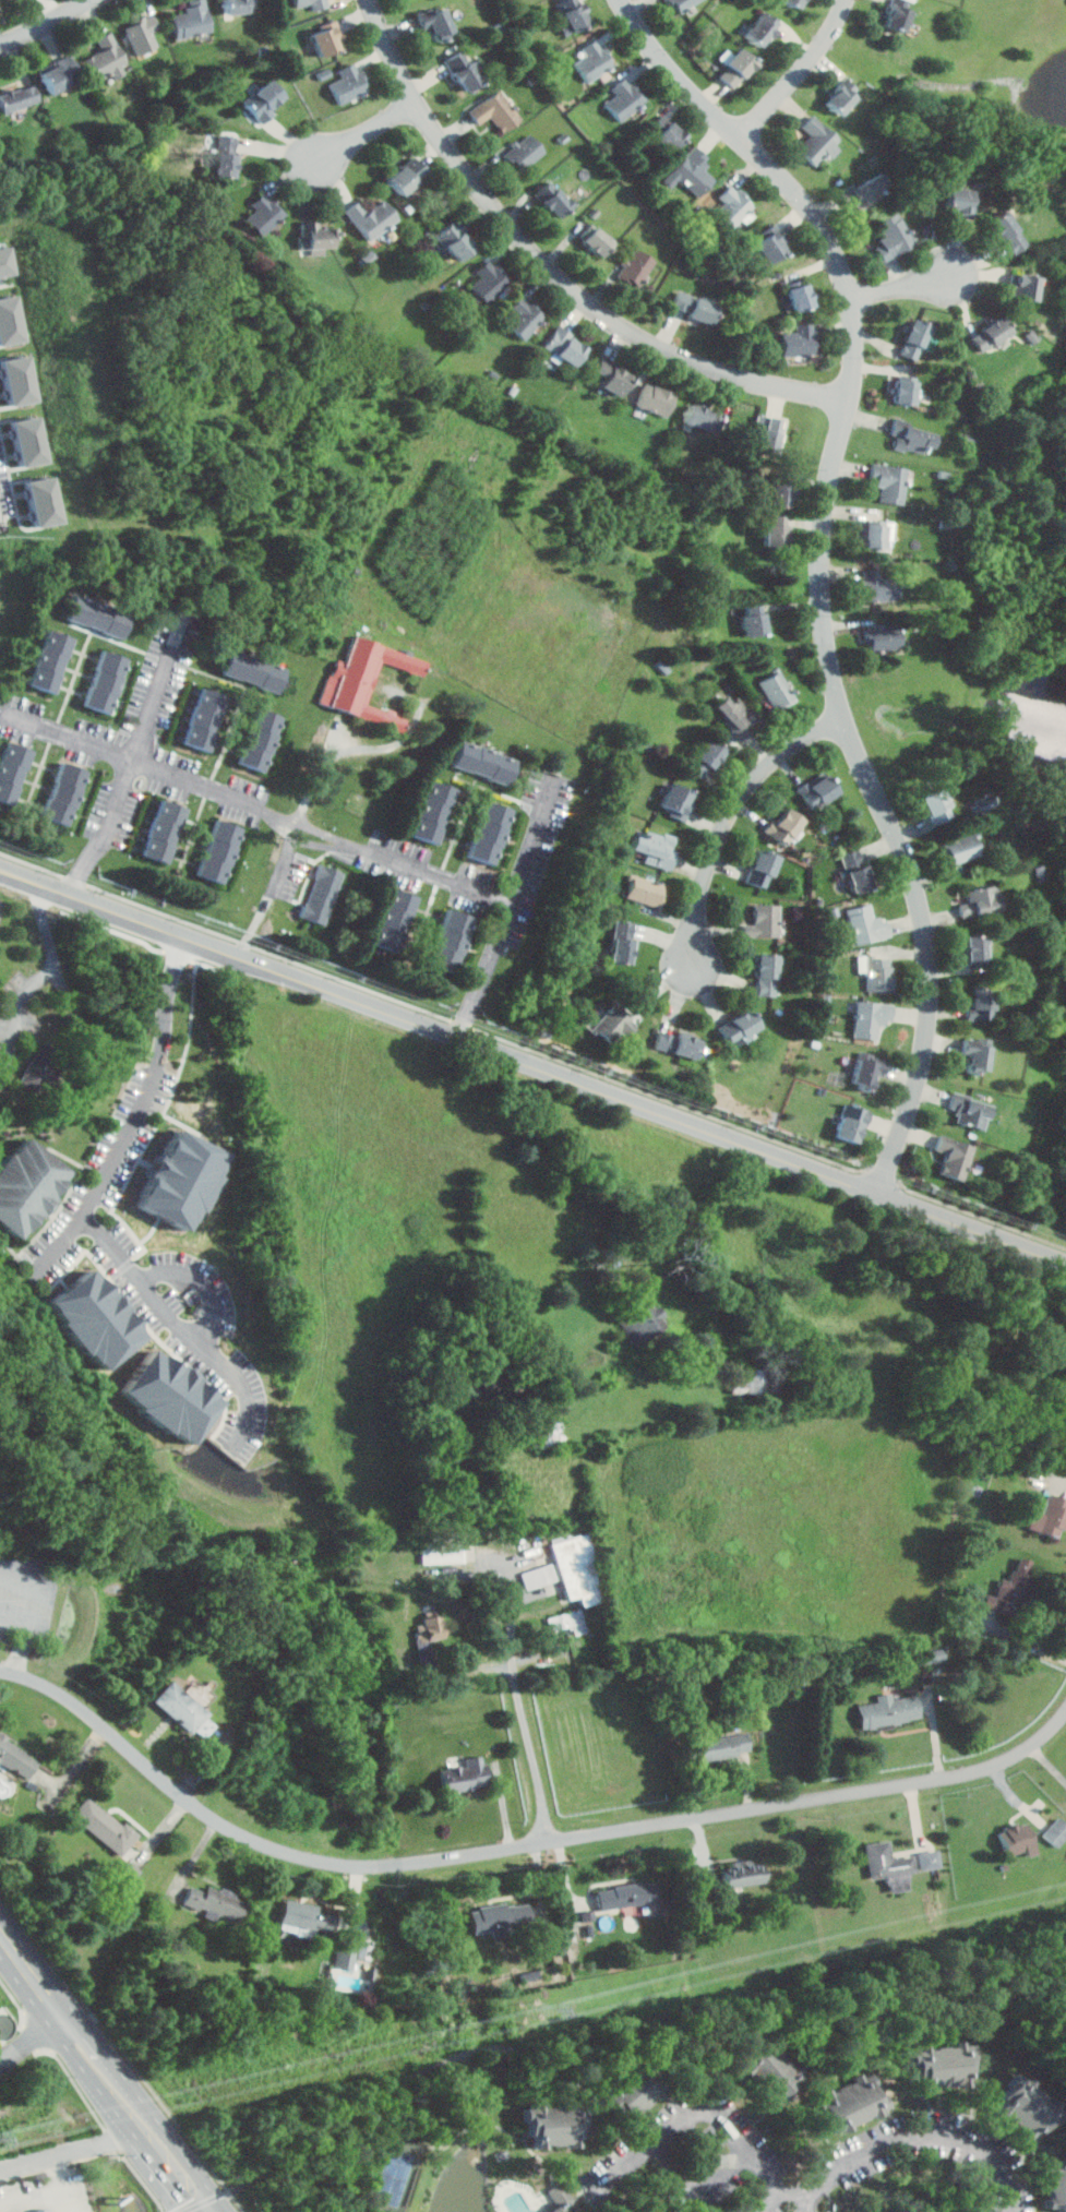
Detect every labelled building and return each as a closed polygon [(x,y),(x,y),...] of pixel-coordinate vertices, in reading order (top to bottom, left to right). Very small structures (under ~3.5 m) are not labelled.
[(170,16),(175,39),(209,33),(203,0),(193,0),(182,2),(184,14),(170,16)] [(249,0),(221,0),(221,14),(250,12),(249,0)] [(295,9),(310,4),(312,12),(330,7),(328,0),(292,0),(295,9)] [(587,25),(575,0),(561,0),(554,3),(568,34),(587,25)] [(678,14),(699,0),(668,0),(678,14)] [(778,1),(799,12),(804,0),(779,0),(778,1)] [(432,33),(452,24),(442,2),(421,11),(432,33)] [(908,8),(889,2),(882,28),(900,34),(908,8)] [(742,36),(757,49),(779,25),(764,12),(742,36)] [(136,56),(165,43),(152,14),(123,27),(136,56)] [(307,36),(320,60),(345,46),(332,22),(307,36)] [(95,82),(110,74),(113,80),(124,74),(121,68),(127,64),(110,33),(95,39),(101,50),(83,60),(95,82)] [(582,49),(587,57),(574,65),(586,84),(613,67),(596,40),(582,49)] [(731,89),(754,63),(739,50),(716,75),(731,89)] [(444,60),(462,94),(480,85),(464,51),(444,60)] [(48,96),(68,86),(63,77),(75,72),(68,57),(36,72),(48,96)] [(340,79),(327,85),(337,106),(366,93),(354,64),(337,71),(340,79)] [(616,95),(604,107),(621,123),(645,99),(623,77),(611,89),(616,95)] [(241,105),(257,124),(286,100),(270,81),(241,105)] [(839,113),(853,95),(837,83),(823,101),(839,113)] [(38,105),(35,86),(0,94),(0,113),(38,105)] [(500,134),(519,121),(500,92),(467,112),(477,127),(490,118),(500,134)] [(796,150),(812,164),(823,151),(828,156),(841,143),(812,115),(801,127),(811,135),(796,150)] [(683,135),(662,117),(647,133),(668,152),(683,135)] [(231,180),(237,137),(217,135),(212,177),(231,180)] [(518,174),(543,153),(529,135),(504,156),(518,174)] [(714,180),(702,168),(709,160),(695,146),(661,180),(670,188),(679,179),(696,196),(714,180)] [(397,196),(426,175),(412,157),(384,179),(397,196)] [(855,215),(889,191),(875,170),(841,194),(855,215)] [(570,205),(550,180),(534,193),(553,218),(570,205)] [(717,194),(724,205),(716,211),(727,228),(752,213),(733,183),(717,194)] [(942,213),(970,217),(974,190),(945,187),(942,213)] [(255,211),(243,223),(260,239),(285,214),(263,193),(250,206),(255,211)] [(366,242),(396,222),(382,201),(364,213),(357,202),(344,212),(366,242)] [(1013,254),(1028,243),(1003,210),(987,220),(1013,254)] [(884,238),(873,243),(883,261),(912,243),(895,213),(876,223),(884,238)] [(434,232),(455,260),(474,246),(454,218),(434,232)] [(316,230),(316,223),(300,223),(300,252),(330,252),(330,230),(316,230)] [(611,242),(594,225),(579,240),(598,256),(611,242)] [(766,263),(790,250),(777,227),(753,240),(766,263)] [(15,274),(12,246),(0,247),(0,276),(15,274)] [(655,261),(636,248),(618,275),(637,288),(655,261)] [(480,276),(468,287),(484,303),(508,279),(488,259),(476,271),(480,276)] [(1011,298),(1035,300),(1038,275),(1013,273),(1011,298)] [(812,306),(805,283),(787,287),(793,311),(812,306)] [(684,312),(684,314),(708,324),(716,306),(679,289),(671,307),(684,312)] [(25,340),(18,294),(0,297),(0,344),(25,340)] [(515,313),(505,324),(520,340),(543,318),(522,296),(510,308),(515,313)] [(1010,331),(999,315),(970,336),(981,351),(1010,331)] [(915,361),(929,325),(911,319),(897,355),(915,361)] [(795,324),(795,332),(781,332),(781,355),(813,355),(813,324),(795,324)] [(542,345),(568,367),(585,347),(558,325),(542,345)] [(38,400),(30,353),(2,358),(10,405),(38,400)] [(613,396),(630,378),(603,355),(589,370),(599,378),(596,381),(613,396)] [(913,404),(914,380),(895,379),(894,403),(913,404)] [(675,393),(645,382),(635,406),(666,417),(675,393)] [(717,432),(721,412),(685,404),(681,423),(717,432)] [(780,420),(757,414),(747,447),(771,454),(780,420)] [(46,462),(41,415),(13,418),(18,465),(46,462)] [(930,455),(935,431),(896,421),(890,445),(930,455)] [(878,502),(903,505),(907,468),(872,464),(870,485),(881,486),(878,502)] [(779,482),(770,480),(764,504),(784,510),(793,477),(781,474),(779,482)] [(32,525),(60,522),(54,475),(26,479),(32,525)] [(763,546),(784,546),(786,516),(764,515),(763,546)] [(884,542),(894,542),(894,523),(863,523),(863,549),(884,549),(884,542)] [(882,570),(862,570),(862,601),(895,601),(895,578),(882,578),(882,570)] [(73,594),(64,619),(122,637),(131,612),(73,594)] [(742,605),(742,634),(766,634),(766,605),(742,605)] [(867,651),(900,648),(897,624),(865,627),(867,651)] [(71,637),(44,629),(27,686),(53,694),(71,637)] [(421,674),(427,659),(351,636),(343,662),(334,659),(320,705),(402,730),(406,716),(367,704),(380,661),(421,674)] [(82,706),(108,714),(125,658),(99,649),(82,706)] [(277,692),(285,667),(228,649),(220,674),(277,692)] [(758,680),(775,712),(794,701),(778,670),(758,680)] [(206,752),(225,695),(199,686),(180,743),(206,752)] [(730,703),(723,696),(710,708),(741,738),(758,720),(734,697),(730,703)] [(236,765),(263,773),(280,716),(253,707),(236,765)] [(723,751),(708,739),(686,768),(702,779),(723,751)] [(29,750),(3,742),(0,752),(0,802),(11,805),(29,750)] [(514,757),(456,742),(450,767),(507,782),(514,757)] [(65,826),(84,772),(59,763),(40,817),(65,826)] [(811,810),(835,791),(821,773),(796,790),(811,810)] [(434,844),(455,789),(430,779),(409,835),(434,844)] [(683,820),(694,794),(670,784),(658,809),(683,820)] [(937,825),(957,815),(942,785),(922,795),(937,825)] [(184,809),(157,799),(140,856),(166,864),(184,809)] [(467,857),(492,864),(511,809),(484,801),(467,857)] [(802,823),(783,806),(764,829),(782,845),(802,823)] [(194,875),(220,885),(240,829),(214,821),(194,875)] [(643,863),(669,870),(676,837),(645,829),(643,838),(634,835),(630,850),(646,854),(643,863)] [(983,855),(976,833),(942,844),(949,866),(983,855)] [(764,889),(776,857),(756,849),(744,883),(764,889)] [(839,854),(852,894),(871,888),(858,849),(839,854)] [(301,918),(326,925),(343,872),(318,864),(301,918)] [(664,886),(633,874),(625,896),(657,908),(664,886)] [(962,903),(963,916),(1003,911),(999,885),(969,889),(970,902),(962,903)] [(414,896),(387,887),(370,945),(396,953),(414,896)] [(889,937),(884,917),(873,919),(870,904),(847,909),(855,945),(889,937)] [(754,925),(743,925),(743,937),(778,937),(778,905),(754,905),(754,925)] [(453,973),(470,917),(444,909),(428,966),(453,973)] [(607,962),(626,966),(633,923),(614,920),(607,962)] [(969,935),(970,964),(989,963),(988,934),(969,935)] [(754,996),(775,996),(775,955),(754,955),(754,996)] [(867,966),(866,991),(891,991),(893,957),(861,956),(861,966),(867,966)] [(969,1018),(995,1019),(996,987),(974,987),(974,1006),(969,1006),(969,1018)] [(610,1045),(621,1035),(625,1039),(639,1025),(618,1003),(592,1028),(610,1045)] [(891,1004),(855,1003),(854,1039),(878,1040),(878,1025),(891,1025),(891,1004)] [(726,1042),(757,1030),(750,1012),(718,1024),(726,1042)] [(694,1059),(698,1040),(659,1031),(655,1050),(694,1059)] [(989,1073),(993,1040),(967,1037),(965,1054),(971,1055),(970,1071),(989,1073)] [(53,1079),(67,1053),(43,1040),(21,1081),(42,1093),(50,1078),(53,1079)] [(849,1084),(873,1091),(883,1060),(859,1053),(849,1084)] [(951,1107),(966,1111),(963,1123),(986,1129),(994,1104),(955,1093),(951,1107)] [(855,1145),(869,1112),(847,1103),(834,1136),(855,1145)] [(139,1207),(192,1231),(228,1154),(175,1129),(139,1207)] [(965,1181),(976,1146),(942,1135),(937,1150),(948,1153),(941,1173),(965,1181)] [(22,1241),(74,1171),(26,1136),(0,1170),(0,1225),(22,1241)] [(145,1340),(125,1310),(127,1309),(115,1290),(110,1294),(94,1270),(48,1301),(97,1373),(145,1340)] [(646,1338),(672,1327),(659,1299),(634,1311),(646,1338)] [(187,1447),(222,1399),(151,1349),(117,1397),(187,1447)] [(1049,1492),(1065,1497),(1065,1529),(1061,1527),(1058,1537),(1028,1527),(1034,1508),(1042,1510),(1049,1492)] [(568,1600),(581,1597),(583,1605),(606,1600),(589,1532),(553,1540),(568,1600)] [(423,1536),(424,1562),(466,1561),(465,1535),(423,1536)] [(983,1607),(1007,1614),(1011,1602),(1027,1606),(1036,1574),(1038,1574),(1042,1561),(1020,1554),(1011,1582),(1001,1579),(996,1595),(988,1592),(983,1607)] [(554,1562),(524,1571),(529,1588),(559,1579),(554,1562)] [(576,1634),(589,1632),(584,1608),(549,1615),(552,1631),(574,1627),(576,1634)] [(424,1615),(425,1622),(417,1624),(420,1640),(446,1635),(441,1612),(424,1615)] [(153,1699),(219,1754),(227,1744),(214,1733),(222,1723),(169,1679),(153,1699)] [(860,1705),(879,1701),(877,1695),(893,1691),(894,1698),(918,1694),(922,1715),(900,1720),(900,1722),(894,1723),(895,1726),(876,1730),(876,1726),(870,1729),(869,1725),(864,1726),(860,1705)] [(13,1769),(0,1761),(0,1732),(7,1736),(5,1737),(25,1750),(24,1751),(38,1760),(27,1777),(13,1768),(13,1769)] [(700,1739),(748,1732),(752,1748),(740,1750),(741,1754),(704,1759),(700,1739)] [(467,1756),(468,1764),(443,1767),(446,1791),(490,1786),(486,1754),(467,1756)] [(88,1795),(121,1824),(124,1820),(139,1833),(121,1854),(73,1814),(88,1795)] [(1058,1848),(1065,1838),(1065,1821),(1059,1816),(1044,1834),(1058,1848)] [(1029,1855),(1039,1852),(1029,1820),(1001,1829),(1009,1854),(1027,1849),(1029,1855)] [(866,1842),(872,1882),(891,1880),(893,1892),(910,1890),(909,1877),(918,1876),(915,1856),(893,1860),(890,1840),(866,1842)] [(922,1868),(942,1867),(939,1849),(920,1851),(922,1868)] [(733,1877),(726,1878),(728,1889),(766,1881),(763,1857),(730,1863),(733,1877)] [(648,1904),(649,1915),(662,1913),(659,1880),(598,1886),(600,1910),(648,1904)] [(192,1886),(184,1902),(199,1909),(200,1905),(206,1909),(203,1915),(216,1921),(218,1915),(236,1923),(247,1902),(233,1896),(236,1892),(221,1886),(220,1890),(208,1885),(205,1891),(192,1886)] [(279,1932),(314,1939),(316,1928),(337,1933),(343,1911),(287,1898),(279,1932)] [(475,1934),(534,1927),(531,1900),(471,1906),(475,1934)] [(338,1966),(358,1969),(361,1945),(340,1942),(338,1966)] [(739,2058),(768,2034),(806,2080),(778,2104),(739,2058)] [(971,2043),(977,2080),(915,2088),(910,2052),(971,2043)] [(622,2124),(598,2095),(644,2056),(669,2084),(622,2124)] [(872,2072),(888,2106),(834,2133),(816,2100),(872,2072)] [(1062,2114),(1037,2141),(992,2101),(1017,2073),(1062,2114)] [(526,2145),(524,2107),(585,2105),(586,2142),(526,2145)] [(1047,2154),(1065,2154),(1065,2211),(1049,2211),(1047,2154)] [(557,2202),(549,2207),(551,2211),(579,2211),(584,2210),(569,2179),(550,2188),(557,2202)]
